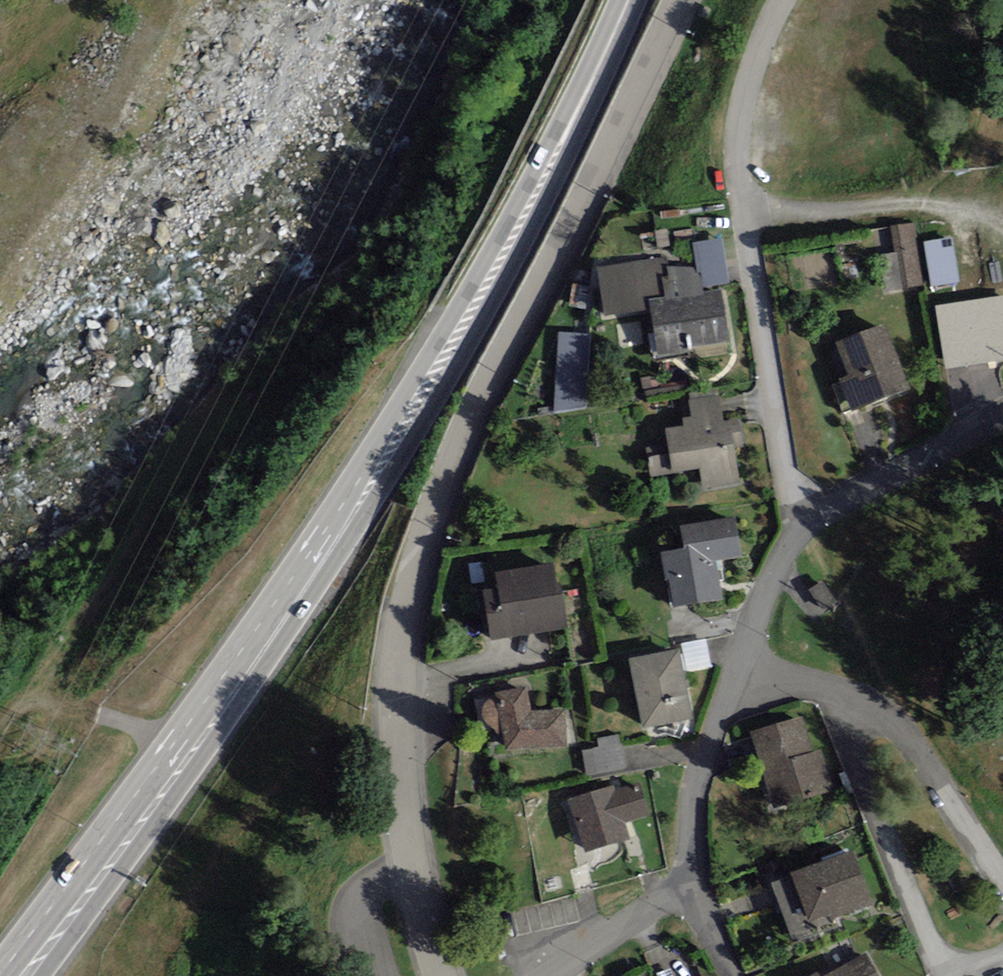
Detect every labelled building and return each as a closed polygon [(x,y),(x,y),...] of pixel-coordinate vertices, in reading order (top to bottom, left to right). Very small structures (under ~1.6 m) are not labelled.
[(895,253),(876,256),(883,293),(924,285),(912,222),(890,226),(895,253)] [(960,282),(953,237),(923,241),(931,287),(960,282)] [(723,239),(692,243),(696,268),(697,274),(700,273),(702,287),(729,283),(723,239)] [(687,349),(730,342),(721,288),(703,291),(700,273),(697,274),(696,268),(668,267),(666,257),(596,268),(604,316),(650,309),(658,361),(689,356),(687,349)] [(935,306),(945,370),(1002,361),(1002,295),(935,306)] [(911,389),(885,324),(836,343),(849,375),(838,379),(851,413),(911,389)] [(591,334),(559,332),(555,413),(587,407),(591,334)] [(703,491),(740,484),(737,462),(734,447),(744,446),(739,419),(724,421),(719,394),(688,400),(691,416),(681,418),(683,426),(666,429),(669,443),(647,447),(652,477),(699,469),(703,491)] [(673,608),(722,599),(716,561),(742,557),(735,516),(679,525),(683,548),(660,552),(665,580),(669,579),(673,608)] [(497,587),(483,590),(491,640),(567,628),(560,584),(556,584),(553,562),(494,572),(497,587)] [(810,619),(838,609),(829,584),(801,594),(810,619)] [(706,638),(681,643),(687,672),(712,667),(706,638)] [(693,718),(679,649),(629,659),(643,728),(693,718)] [(507,750),(533,749),(567,747),(565,709),(531,710),(527,686),(496,692),(497,697),(494,697),(490,699),(486,701),(483,706),(483,712),(484,717),(486,723),(490,727),(495,728),(498,733),(503,732),(507,750)] [(774,809),(834,790),(821,750),(814,752),(803,716),(750,733),(774,809)] [(586,776),(627,768),(622,743),(620,744),(618,735),(597,739),(599,748),(581,751),(586,776)] [(613,784),(568,799),(586,852),(630,838),(626,824),(650,816),(638,782),(615,790),(613,784)] [(853,850),(790,873),(792,876),(772,883),(792,937),(831,923),(829,919),(872,903),(853,850)] [(866,952),(825,975),(879,975),(866,952)]
